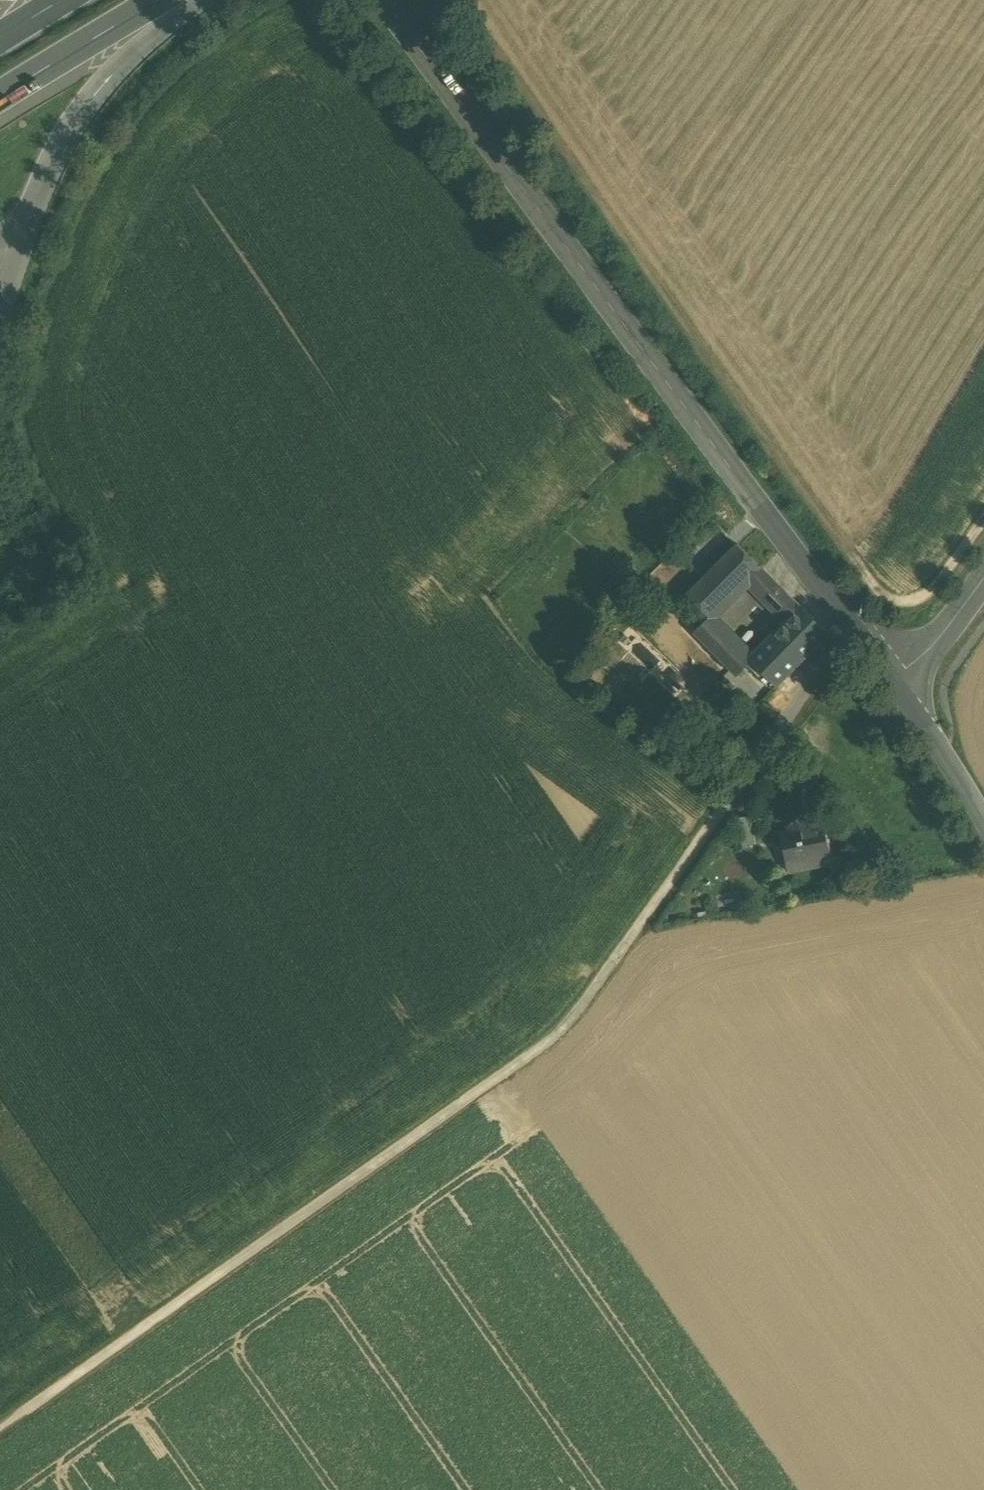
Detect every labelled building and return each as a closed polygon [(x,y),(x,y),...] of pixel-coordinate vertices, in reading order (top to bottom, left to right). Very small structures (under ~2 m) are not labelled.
[(710,517),(646,580),(673,608),(738,545),(710,517)] [(738,545),(673,608),(696,632),(711,617),(761,568),(738,545)] [(802,607),(777,584),(765,597),(789,621),(802,607)] [(828,633),(802,607),(789,621),(773,636),(800,661),(828,633)] [(724,630),(711,617),(696,632),(709,645),(724,630)] [(752,658),(724,630),(709,645),(738,675),(752,661),(751,660),(752,658)] [(800,661),(773,636),(752,658),(751,660),(752,661),(776,686),(800,661)] [(825,825),(781,834),(787,864),(817,858),(818,866),(833,863),(825,825)]
